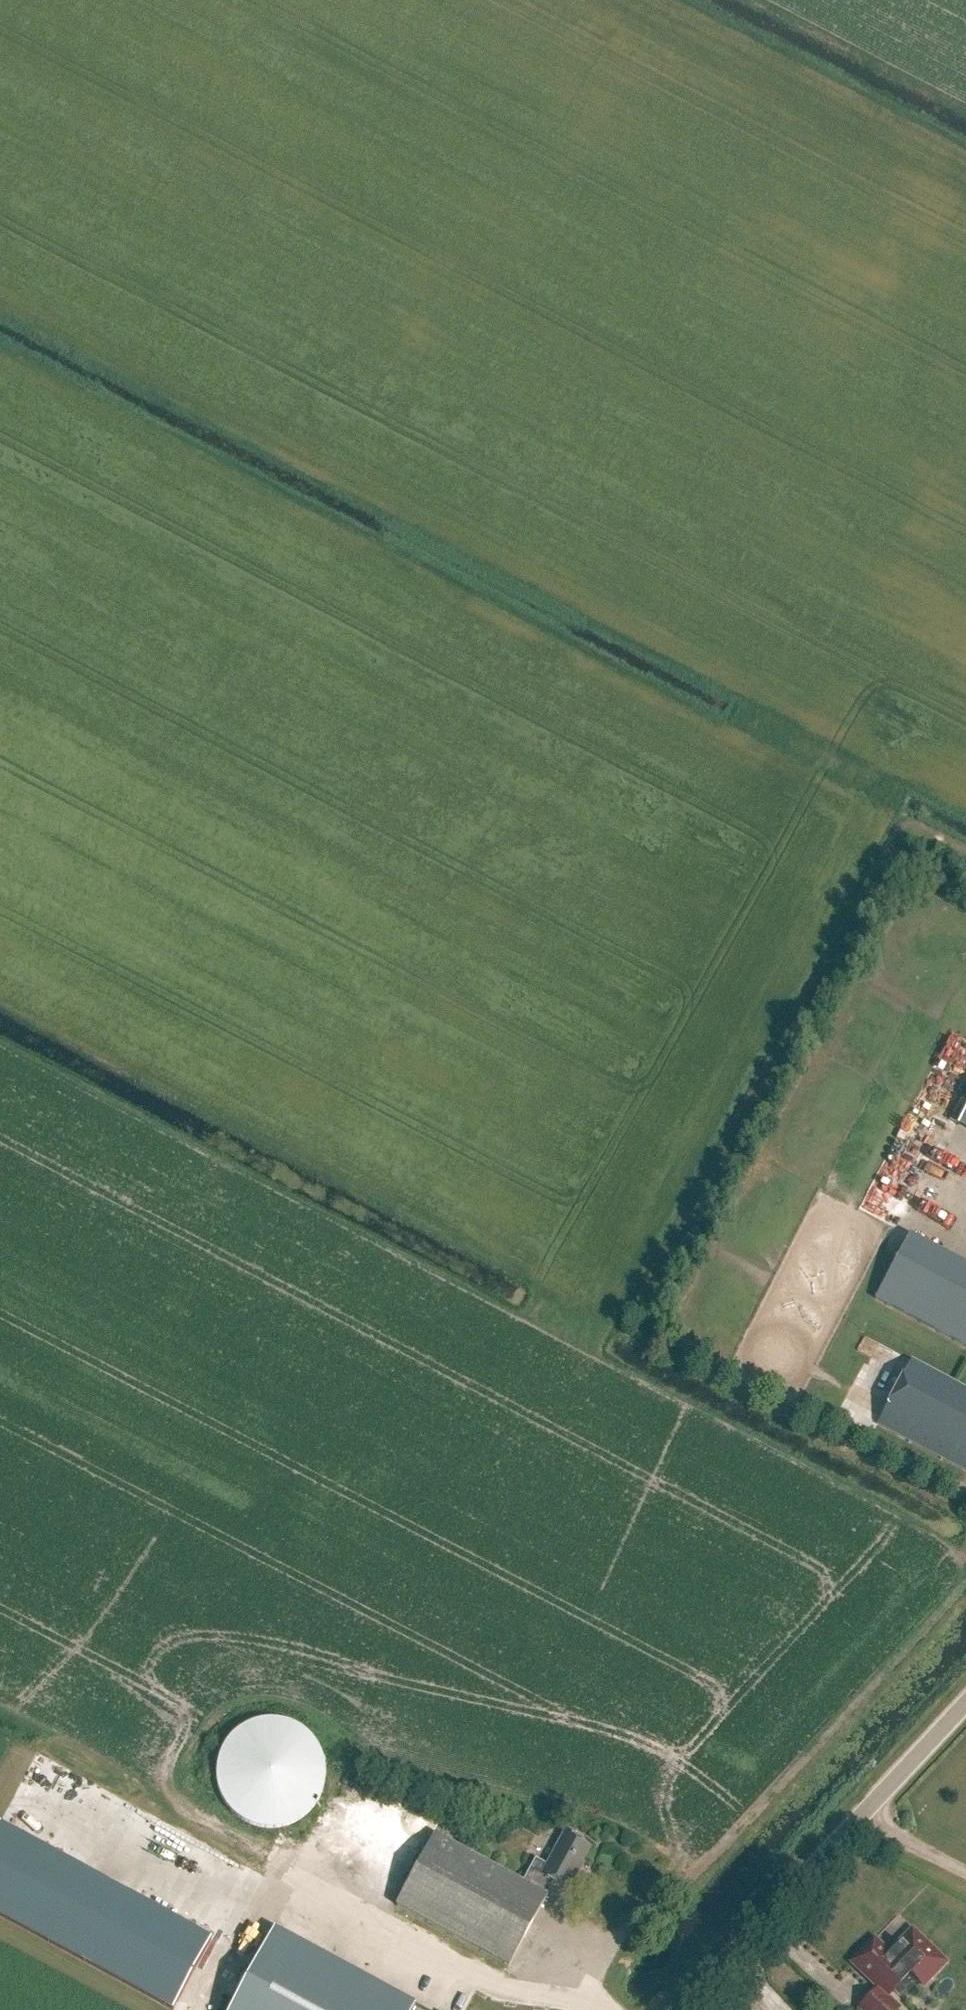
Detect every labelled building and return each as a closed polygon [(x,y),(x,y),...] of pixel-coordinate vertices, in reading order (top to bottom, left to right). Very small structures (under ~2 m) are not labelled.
[(957,1126),(965,1131),(965,1109),(957,1126)] [(909,1236),(875,1299),(965,1349),(965,1266),(909,1236)] [(911,1361),(878,1425),(965,1471),(965,1391),(911,1361)] [(316,1737),(307,1728),(298,1722),(286,1718),(277,1716),(264,1716),(251,1719),(241,1724),(231,1732),(225,1738),(220,1745),(215,1757),(212,1770),(213,1781),(215,1791),(219,1801),(225,1810),(235,1821),(243,1826),(255,1831),(267,1833),(276,1833),(284,1831),(291,1830),(298,1826),(307,1820),(317,1811),(324,1800),(327,1790),(329,1777),(329,1769),(327,1756),(322,1746),(316,1737)] [(569,1891),(579,1872),(578,1871),(590,1848),(564,1834),(547,1865),(535,1859),(523,1882),(434,1835),(396,1906),(509,1967),(555,1883),(569,1891)] [(275,1928),(230,2009),(424,2009),(275,1928)] [(879,1944),(856,1967),(878,1989),(859,2009),(860,2009),(897,2009),(899,2008),(887,1996),(909,1973),(921,1985),(943,1962),(936,1956),(937,1954),(926,1943),(925,1945),(911,1932),(907,1936),(906,1934),(898,1941),(900,1943),(889,1954),(879,1944)]
